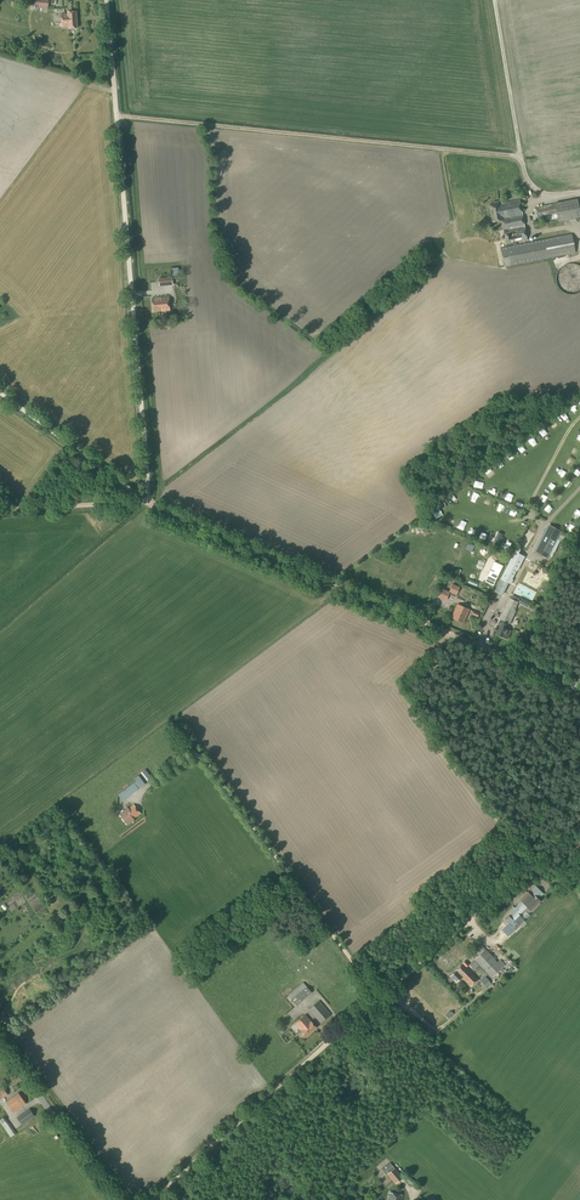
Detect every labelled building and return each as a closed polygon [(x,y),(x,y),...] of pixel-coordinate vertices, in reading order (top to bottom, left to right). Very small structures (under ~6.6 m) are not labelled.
[(48,9),(49,0),(36,0),(35,7),(48,9)] [(68,27),(68,28),(77,28),(76,12),(67,12),(67,14),(61,14),(62,27),(68,27)] [(558,222),(579,218),(579,214),(577,199),(535,208),(537,218),(545,216),(546,221),(557,219),(558,222)] [(500,248),(504,267),(576,253),(572,234),(516,245),(516,242),(527,240),(519,200),(499,204),(498,201),(493,202),(493,204),(489,205),(492,222),(502,220),(506,244),(513,243),(513,246),(500,248)] [(556,278),(556,279),(556,281),(556,282),(557,283),(557,285),(557,286),(558,287),(559,288),(560,289),(561,290),(562,291),(563,292),(564,293),(565,293),(566,294),(567,294),(569,294),(570,295),(571,295),(573,295),(574,294),(575,294),(577,294),(578,293),(579,293),(579,292),(579,266),(578,265),(577,265),(575,264),(574,264),(573,264),(571,264),(570,264),(569,264),(567,264),(566,265),(565,265),(564,266),(562,267),(561,267),(560,268),(559,269),(559,270),(558,272),(557,273),(557,274),(556,275),(556,277),(556,278)] [(170,268),(171,276),(178,276),(178,268),(170,268)] [(158,278),(159,287),(173,285),(172,277),(158,278)] [(152,299),(153,312),(170,310),(168,297),(152,299)] [(568,420),(572,417),(568,411),(563,414),(568,420)] [(535,436),(538,442),(543,440),(540,434),(535,436)] [(524,445),(528,450),(532,447),(529,442),(524,445)] [(519,457),(524,453),(520,448),(515,453),(519,457)] [(496,466),(500,472),(505,470),(501,463),(496,466)] [(564,469),(559,473),(564,478),(568,474),(564,469)] [(488,480),(492,477),(489,472),(484,476),(488,480)] [(560,494),(556,498),(561,502),(565,498),(560,494)] [(457,505),(461,501),(456,496),(452,500),(457,505)] [(489,499),(486,504),(491,508),(494,502),(489,499)] [(549,507),(546,511),(551,515),(554,510),(549,507)] [(566,544),(569,538),(561,534),(562,532),(548,524),(545,531),(536,548),(552,557),(560,541),(566,544)] [(483,539),(488,542),(493,532),(489,530),(483,539)] [(492,543),(497,545),(503,534),(497,531),(492,543)] [(502,542),(500,546),(512,551),(514,547),(502,542)] [(517,571),(525,557),(518,554),(520,549),(516,547),(494,591),(502,595),(509,583),(511,584),(513,580),(512,579),(517,571)] [(505,567),(496,563),(486,582),(495,587),(505,567)] [(452,584),(449,591),(449,592),(449,594),(449,595),(455,597),(460,587),(452,584)] [(449,594),(449,592),(449,591),(443,589),(442,591),(439,597),(446,600),(449,594)] [(514,610),(518,602),(510,598),(506,607),(505,606),(499,619),(510,624),(516,611),(514,610)] [(463,623),(469,609),(458,604),(452,618),(463,623)] [(501,622),(500,625),(496,634),(508,639),(511,631),(504,627),(505,624),(501,622)] [(148,782),(152,779),(145,769),(141,773),(148,782)] [(128,787),(118,795),(123,801),(133,794),(128,787)] [(133,819),(141,813),(134,804),(128,808),(127,807),(119,813),(128,825),(134,820),(133,819)] [(507,918),(510,921),(506,924),(507,924),(501,930),(507,936),(513,931),(514,932),(525,921),(524,920),(530,915),(528,913),(534,906),(540,900),(539,898),(543,894),(536,887),(526,897),(525,896),(523,898),(524,899),(521,901),(522,902),(516,909),(515,908),(512,911),(513,912),(507,918)] [(481,953),(474,959),(479,965),(478,966),(486,975),(490,979),(503,967),(498,962),(485,949),(481,953)] [(465,961),(463,963),(455,971),(456,971),(451,976),(457,982),(462,977),(471,986),(478,979),(466,967),(469,964),(465,961)] [(489,981),(484,976),(480,980),(485,985),(489,981)] [(297,1006),(312,993),(303,982),(288,995),(297,1006)] [(489,983),(482,991),(485,994),(492,986),(489,983)] [(320,1023),(330,1014),(319,1001),(309,1009),(320,1023)] [(294,1024),(300,1031),(305,1037),(316,1027),(311,1021),(311,1022),(305,1015),(294,1024)] [(8,1095),(4,1088),(0,1091),(0,1095),(3,1099),(8,1095)] [(6,1102),(13,1111),(14,1112),(21,1107),(26,1104),(18,1093),(6,1102)] [(22,1125),(35,1116),(30,1108),(17,1117),(22,1125)] [(16,1133),(7,1120),(4,1116),(0,1119),(0,1122),(1,1124),(11,1137),(16,1133)] [(47,1131),(51,1128),(43,1116),(39,1119),(47,1131)] [(403,1178),(395,1168),(391,1164),(390,1163),(383,1168),(384,1170),(385,1171),(387,1174),(388,1174),(396,1183),(403,1178)]
